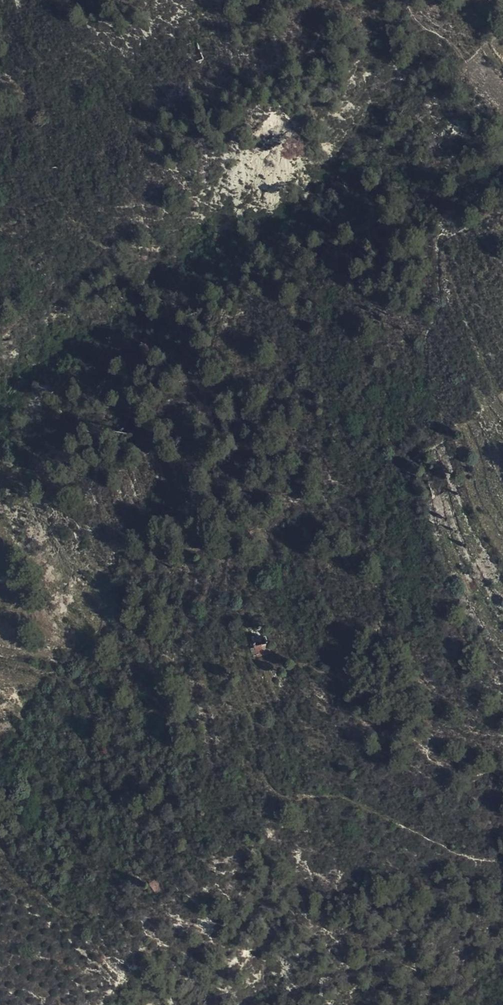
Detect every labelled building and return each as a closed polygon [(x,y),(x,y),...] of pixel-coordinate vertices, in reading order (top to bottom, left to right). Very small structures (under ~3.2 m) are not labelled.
[(269,656),(280,652),(274,632),(263,636),(269,656)] [(166,891),(172,885),(166,877),(160,883),(166,891)]
